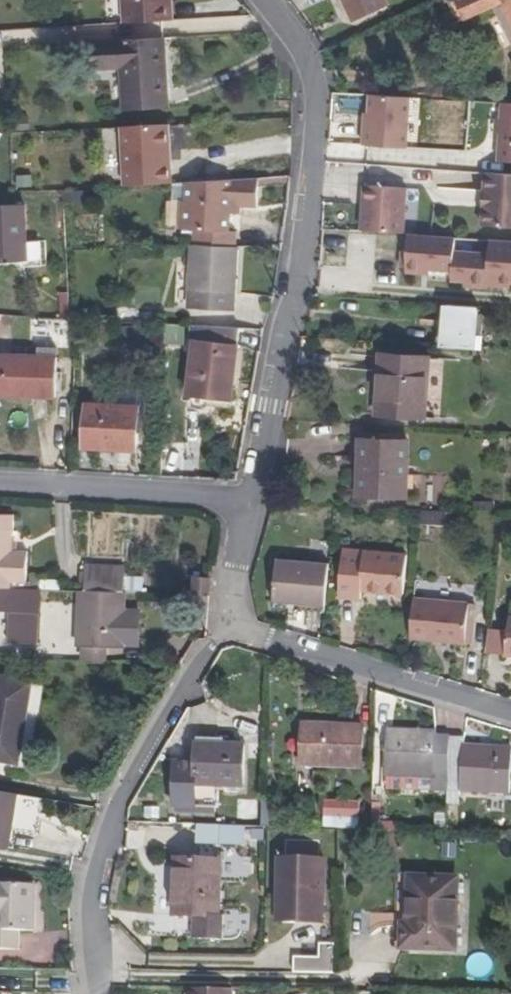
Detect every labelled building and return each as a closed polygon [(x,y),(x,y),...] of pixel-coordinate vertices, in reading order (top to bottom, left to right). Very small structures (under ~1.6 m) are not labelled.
[(124,24),(167,21),(166,0),(123,0),(124,24)] [(386,0),(344,0),(355,22),(389,6),(386,0)] [(465,18),(495,5),(510,39),(510,0),(458,0),(465,18)] [(168,108),(164,39),(92,43),(92,69),(122,67),(125,110),(168,108)] [(410,97),(370,95),(369,115),(368,127),(364,127),(363,145),(407,147),(410,97)] [(502,104),(501,121),(500,132),(499,161),(510,162),(510,104),(502,104)] [(171,183),(167,124),(120,127),(123,186),(171,183)] [(471,171),(467,224),(510,227),(510,174),(471,171)] [(258,207),(258,178),(187,182),(187,201),(182,201),(181,229),(194,230),(193,245),(237,247),(238,232),(230,231),(231,213),(231,206),(240,206),(258,207)] [(392,187),(350,185),(347,229),(389,232),(392,187)] [(24,204),(0,206),(0,262),(27,261),(24,204)] [(240,206),(231,206),(231,213),(239,214),(240,206)] [(395,232),(394,249),(388,249),(386,264),(393,265),(415,266),(439,268),(438,278),(451,279),(474,280),(474,278),(496,280),(510,281),(510,240),(395,232)] [(237,247),(193,245),(189,308),(234,311),(237,247)] [(478,307),(447,305),(443,346),(475,348),(477,315),(478,307)] [(140,323),(140,309),(130,309),(130,310),(129,323),(140,323)] [(129,323),(130,310),(118,310),(117,322),(129,323)] [(485,315),(477,315),(475,348),(482,349),(485,315)] [(240,328),(196,326),(188,395),(231,401),(240,328)] [(37,356),(58,357),(58,348),(38,347),(37,356)] [(430,357),(381,354),(376,415),(426,419),(430,357)] [(0,356),(0,395),(56,397),(58,357),(37,356),(0,356)] [(139,407),(87,404),(84,448),(136,451),(139,407)] [(409,441),(360,439),(358,496),(407,498),(409,441)] [(0,529),(0,588),(11,589),(11,582),(27,583),(27,551),(12,551),(14,529),(0,529)] [(404,595),(407,555),(343,549),(338,597),(361,599),(362,591),(404,595)] [(325,607),(329,563),(277,559),(273,602),(325,607)] [(85,566),(84,591),(124,592),(125,577),(125,567),(85,566)] [(149,577),(125,577),(124,592),(149,593),(149,577)] [(210,595),(211,578),(194,577),(193,594),(210,595)] [(41,590),(11,589),(0,588),(0,612),(9,613),(8,642),(39,644),(40,614),(41,590)] [(84,591),(80,591),(78,646),(82,647),(107,648),(122,648),(124,592),(84,591)] [(469,603),(414,598),(410,638),(466,644),(469,603)] [(496,654),(505,655),(508,630),(500,629),(496,654)] [(107,648),(82,647),(82,661),(107,661),(107,648)] [(31,682),(0,677),(0,760),(17,762),(31,682)] [(363,726),(302,724),(301,766),(362,767),(363,726)] [(450,737),(437,736),(437,732),(388,730),(386,775),(435,777),(435,779),(435,789),(449,789),(450,737)] [(463,745),(464,737),(450,737),(449,789),(449,790),(510,794),(510,777),(510,748),(463,745)] [(245,746),(197,744),(196,763),(175,762),(174,805),(176,805),(196,806),(218,806),(218,787),(243,787),(245,746)] [(10,848),(19,794),(0,790),(0,846),(10,848)] [(360,802),(325,801),(324,827),(359,829),(360,802)] [(245,847),(248,828),(226,824),(223,844),(245,847)] [(221,861),(176,859),(174,915),(194,916),(193,939),(223,940),(224,915),(220,915),(221,861)] [(324,859),(279,859),(278,924),(297,924),(297,918),(323,919),(324,859)] [(457,951),(459,878),(409,876),(407,924),(402,924),(402,949),(457,951)] [(0,883),(0,949),(20,950),(21,931),(34,932),(35,884),(0,883)] [(321,945),(320,959),(295,958),(295,974),(335,975),(336,946),(321,945)]
